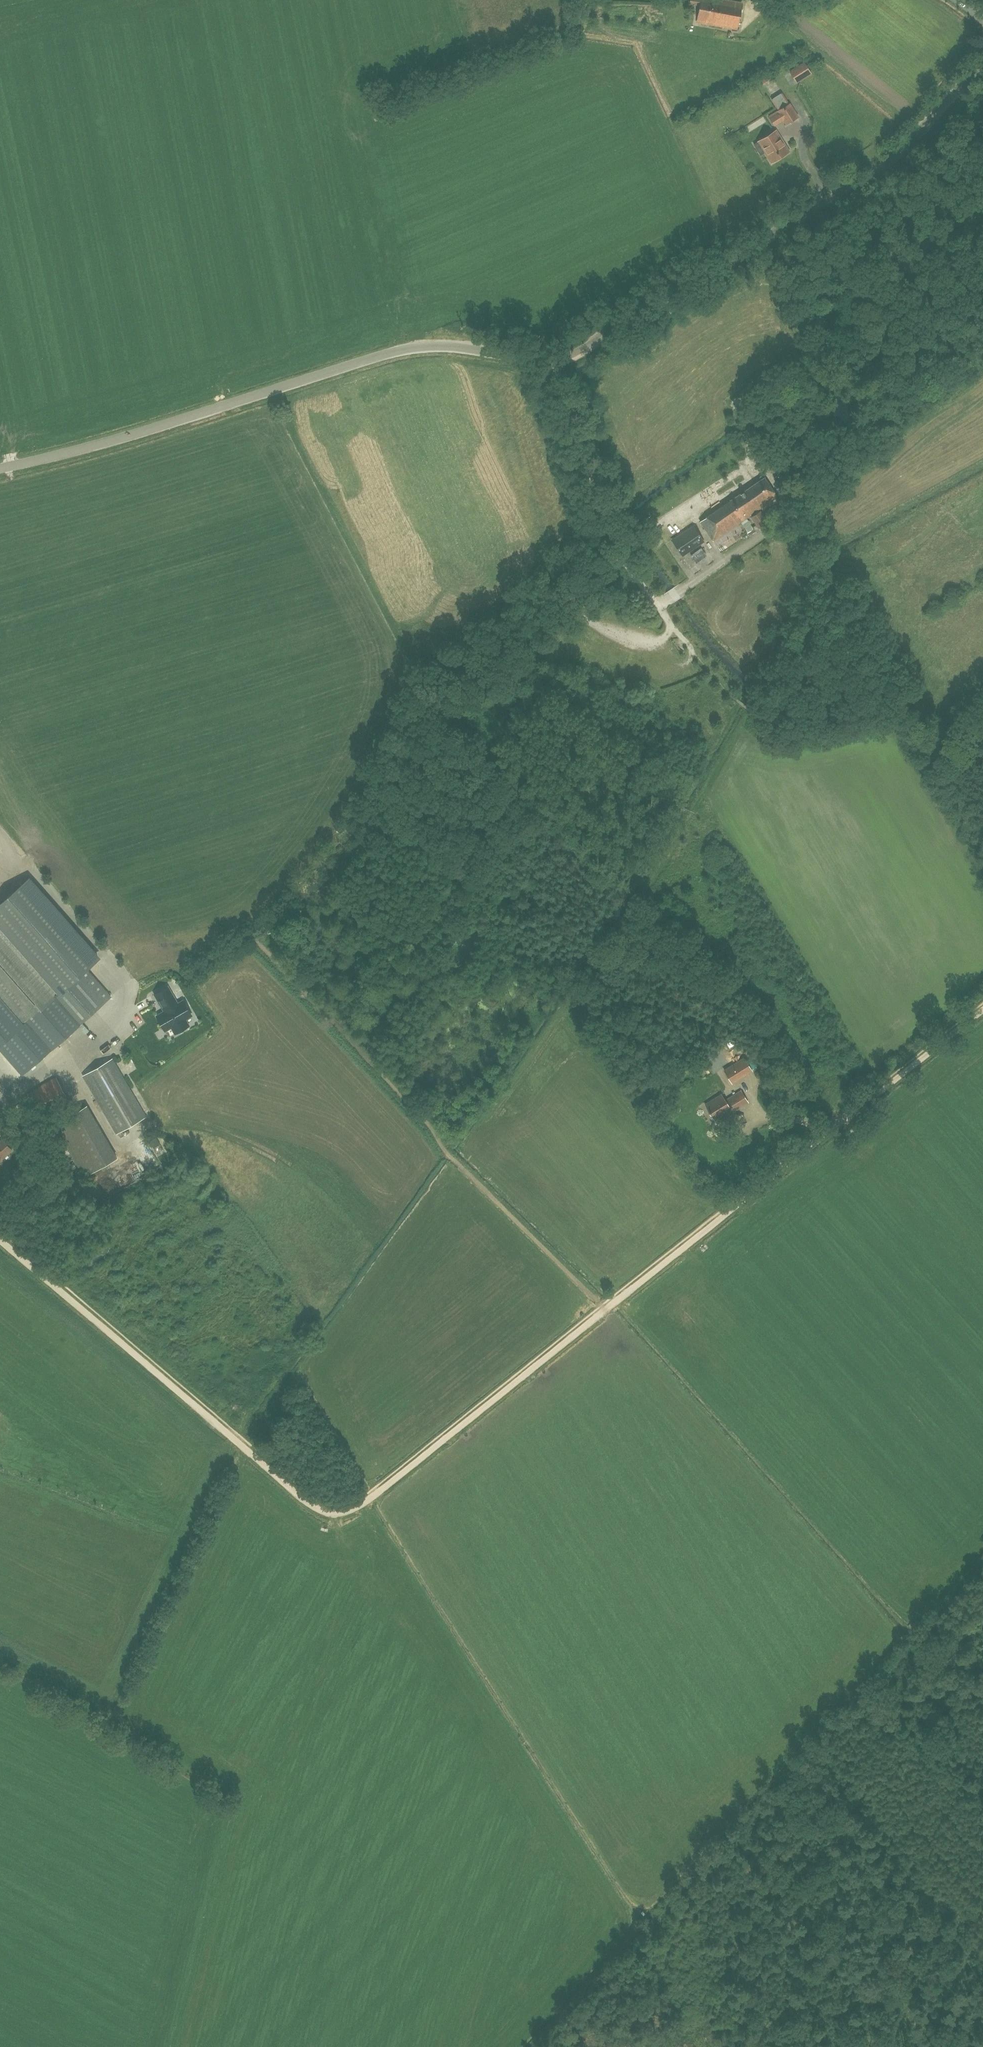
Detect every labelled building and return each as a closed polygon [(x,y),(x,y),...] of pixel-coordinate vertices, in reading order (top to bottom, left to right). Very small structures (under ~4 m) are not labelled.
[(713,0),(690,0),(690,3),(700,5),(697,22),(707,24),(708,17),(712,18),(713,9),(714,9),(715,4),(713,4),(713,0)] [(707,24),(737,29),(741,2),(726,0),(713,0),(713,4),(715,4),(714,9),(713,9),(712,18),(708,17),(707,24)] [(811,73),(808,69),(804,63),(790,72),(797,82),(811,73)] [(789,103),(778,110),(786,123),(797,117),(789,103)] [(788,152),(775,130),(758,141),(772,162),(788,152)] [(713,541),(777,497),(764,478),(706,518),(700,522),(713,541)] [(758,528),(768,522),(761,511),(751,517),(758,528)] [(683,556),(704,542),(693,526),(672,540),(683,556)] [(28,879),(0,904),(0,1050),(22,1075),(110,997),(86,969),(98,959),(28,879)] [(165,1031),(171,1027),(175,1033),(189,1026),(185,1019),(191,1015),(183,1001),(177,1004),(167,987),(155,994),(165,1012),(157,1016),(165,1031)] [(732,1084),(753,1071),(744,1057),(723,1070),(732,1084)] [(83,1075),(90,1090),(116,1134),(146,1117),(113,1060),(83,1075)] [(709,1070),(703,1071),(704,1076),(714,1075),(712,1061),(707,1062),(709,1070)] [(41,1117),(69,1100),(56,1077),(27,1094),(41,1117)] [(729,1110),(731,1112),(750,1101),(742,1088),(723,1099),(721,1095),(706,1104),(715,1119),(729,1110)] [(55,1123),(85,1175),(120,1155),(89,1103),(55,1123)] [(13,1149),(4,1139),(0,1142),(0,1160),(13,1149)]
